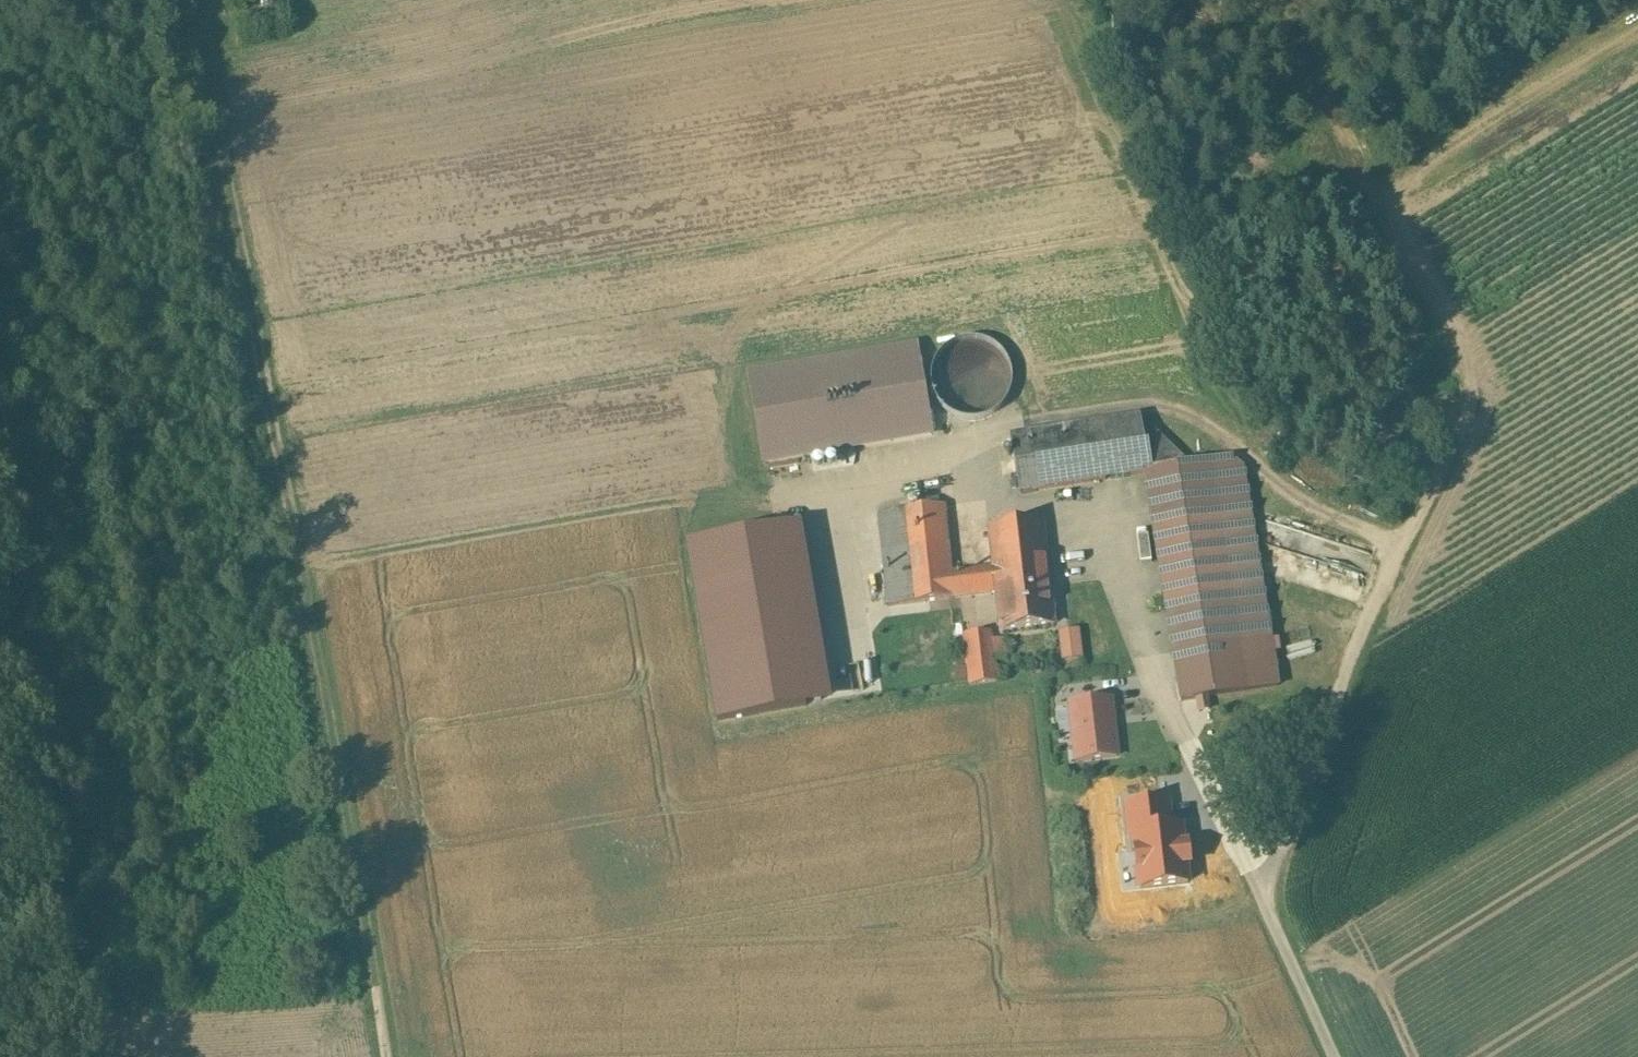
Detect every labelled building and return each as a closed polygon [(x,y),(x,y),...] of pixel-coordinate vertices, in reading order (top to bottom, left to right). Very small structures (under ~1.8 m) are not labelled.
[(919,339),(748,370),(765,465),(936,433),(919,339)] [(1141,413),(1009,435),(1018,494),(1151,472),(1141,413)] [(1239,457),(1147,471),(1181,692),(1274,677),(1239,457)] [(945,505),(877,513),(887,604),(994,592),(998,630),(1054,624),(1042,519),(985,526),(989,565),(952,569),(945,505)] [(804,524),(686,544),(717,722),(835,702),(804,524)] [(1087,625),(1064,626),(1067,657),(1089,655),(1087,625)] [(992,633),(963,634),(965,685),(994,684),(992,633)] [(1074,698),(1078,760),(1127,757),(1123,695),(1074,698)]
